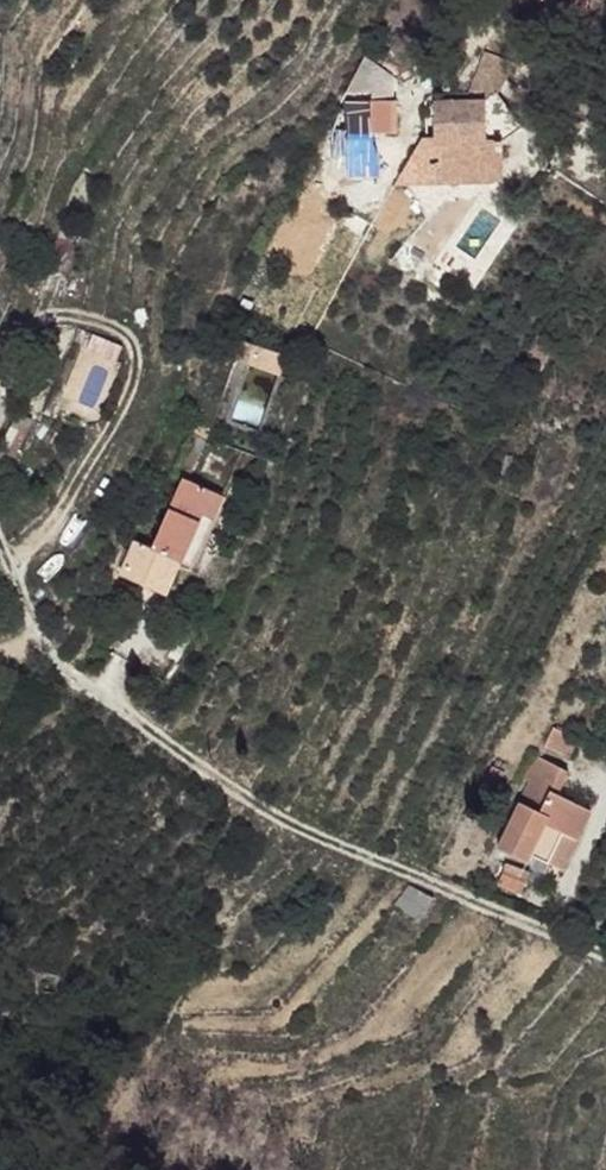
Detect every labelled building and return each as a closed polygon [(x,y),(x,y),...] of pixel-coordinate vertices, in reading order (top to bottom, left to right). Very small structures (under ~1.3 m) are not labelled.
[(445,57),(463,78),(492,56),(469,35),(445,57)] [(456,94),(433,99),(473,127),(493,115),(463,78),(456,94)] [(476,146),(473,127),(433,99),(409,100),(414,178),(467,174),(474,164),(476,146)] [(325,138),(326,157),(346,156),(368,152),(366,114),(341,116),(344,137),(325,138)] [(346,156),(347,176),(369,174),(368,152),(346,156)] [(75,356),(111,371),(121,348),(85,333),(75,356)] [(233,334),(224,353),(238,361),(259,373),(268,352),(233,334)] [(167,465),(130,525),(154,539),(179,496),(193,507),(206,484),(167,465)] [(179,496),(154,539),(170,546),(193,507),(179,496)] [(123,522),(108,554),(138,571),(154,539),(130,525),(123,522)] [(542,749),(568,759),(577,738),(550,728),(542,749)] [(529,796),(507,832),(542,852),(561,815),(529,796)] [(508,855),(494,878),(516,888),(529,867),(508,855)] [(407,880),(394,902),(421,917),(436,894),(407,880)]
